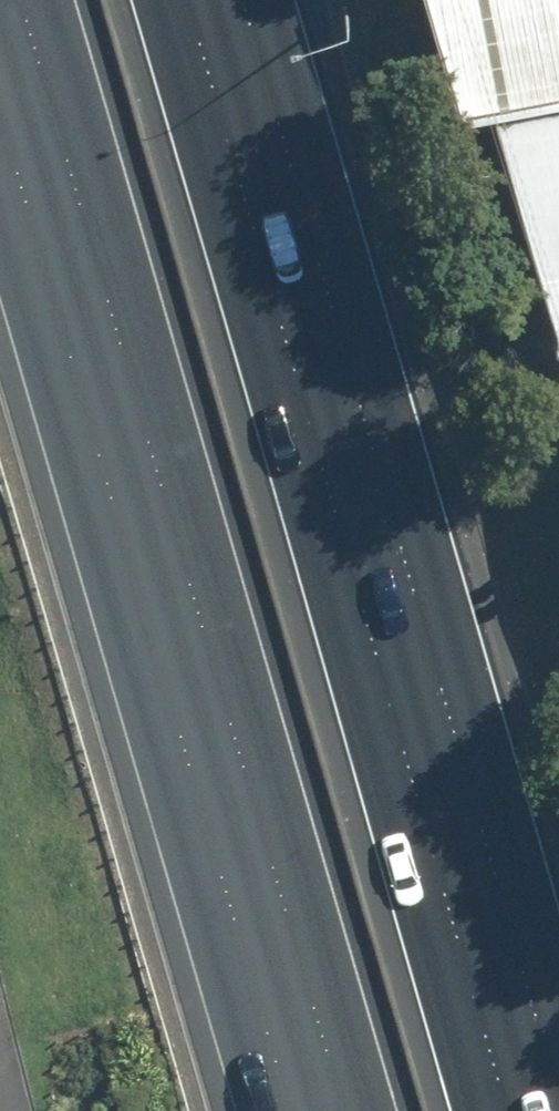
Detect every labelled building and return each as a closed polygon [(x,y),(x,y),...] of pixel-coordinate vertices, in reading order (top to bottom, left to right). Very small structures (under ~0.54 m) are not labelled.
[(478,114),(495,108),(558,326),(558,0),(441,0),(478,114)]
